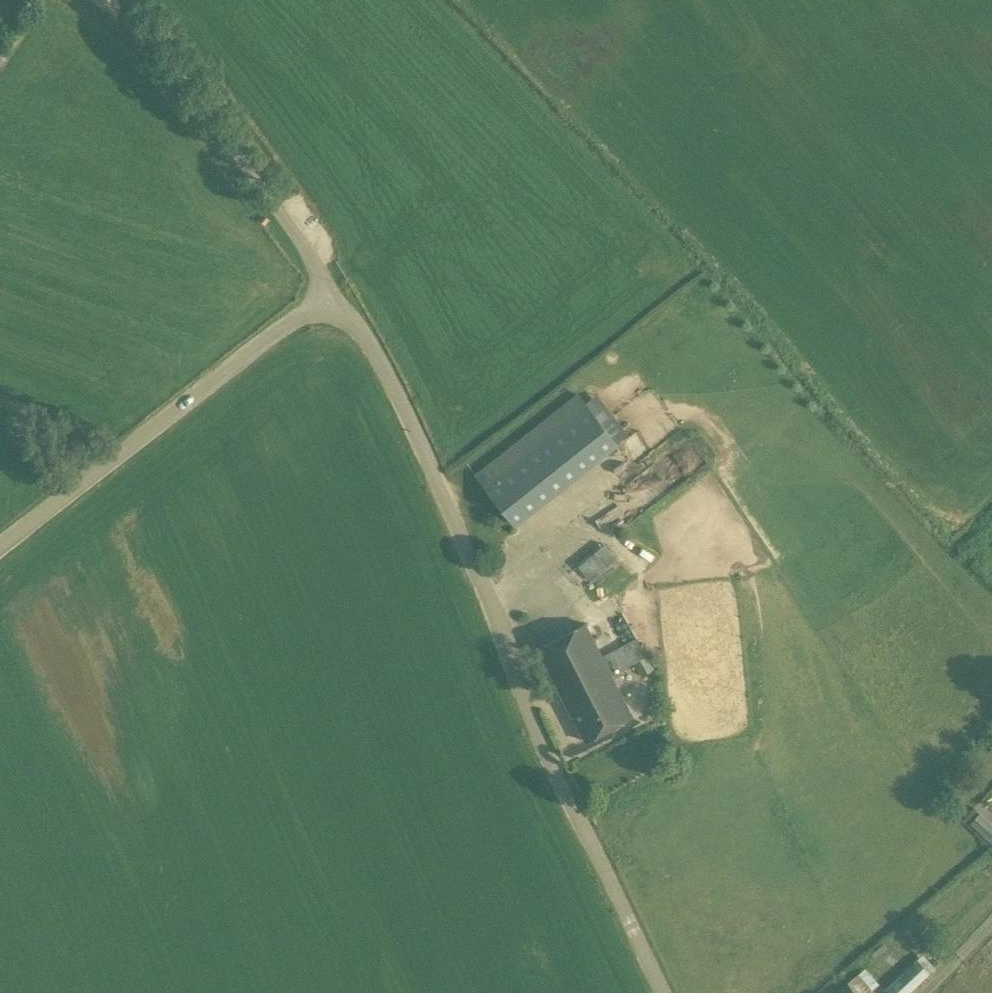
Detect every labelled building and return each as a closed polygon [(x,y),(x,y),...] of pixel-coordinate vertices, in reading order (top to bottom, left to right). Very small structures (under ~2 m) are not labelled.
[(578,393),(474,475),(515,527),(619,445),(578,393)] [(590,580),(615,558),(601,542),(576,563),(590,580)] [(636,637),(602,657),(585,624),(537,649),(585,742),(609,729),(612,731),(620,727),(620,723),(633,717),(611,674),(633,662),(641,676),(653,669),(636,637)] [(991,844),(991,823),(978,811),(968,822),(991,844)] [(833,992),(868,992),(879,983),(866,968),(878,958),(881,962),(917,934),(909,923),(873,951),(872,950),(867,954),(865,951),(841,972),(848,980),(833,992)] [(917,960),(885,990),(888,992),(909,992),(930,974),(929,973),(935,968),(923,954),(917,960)]
